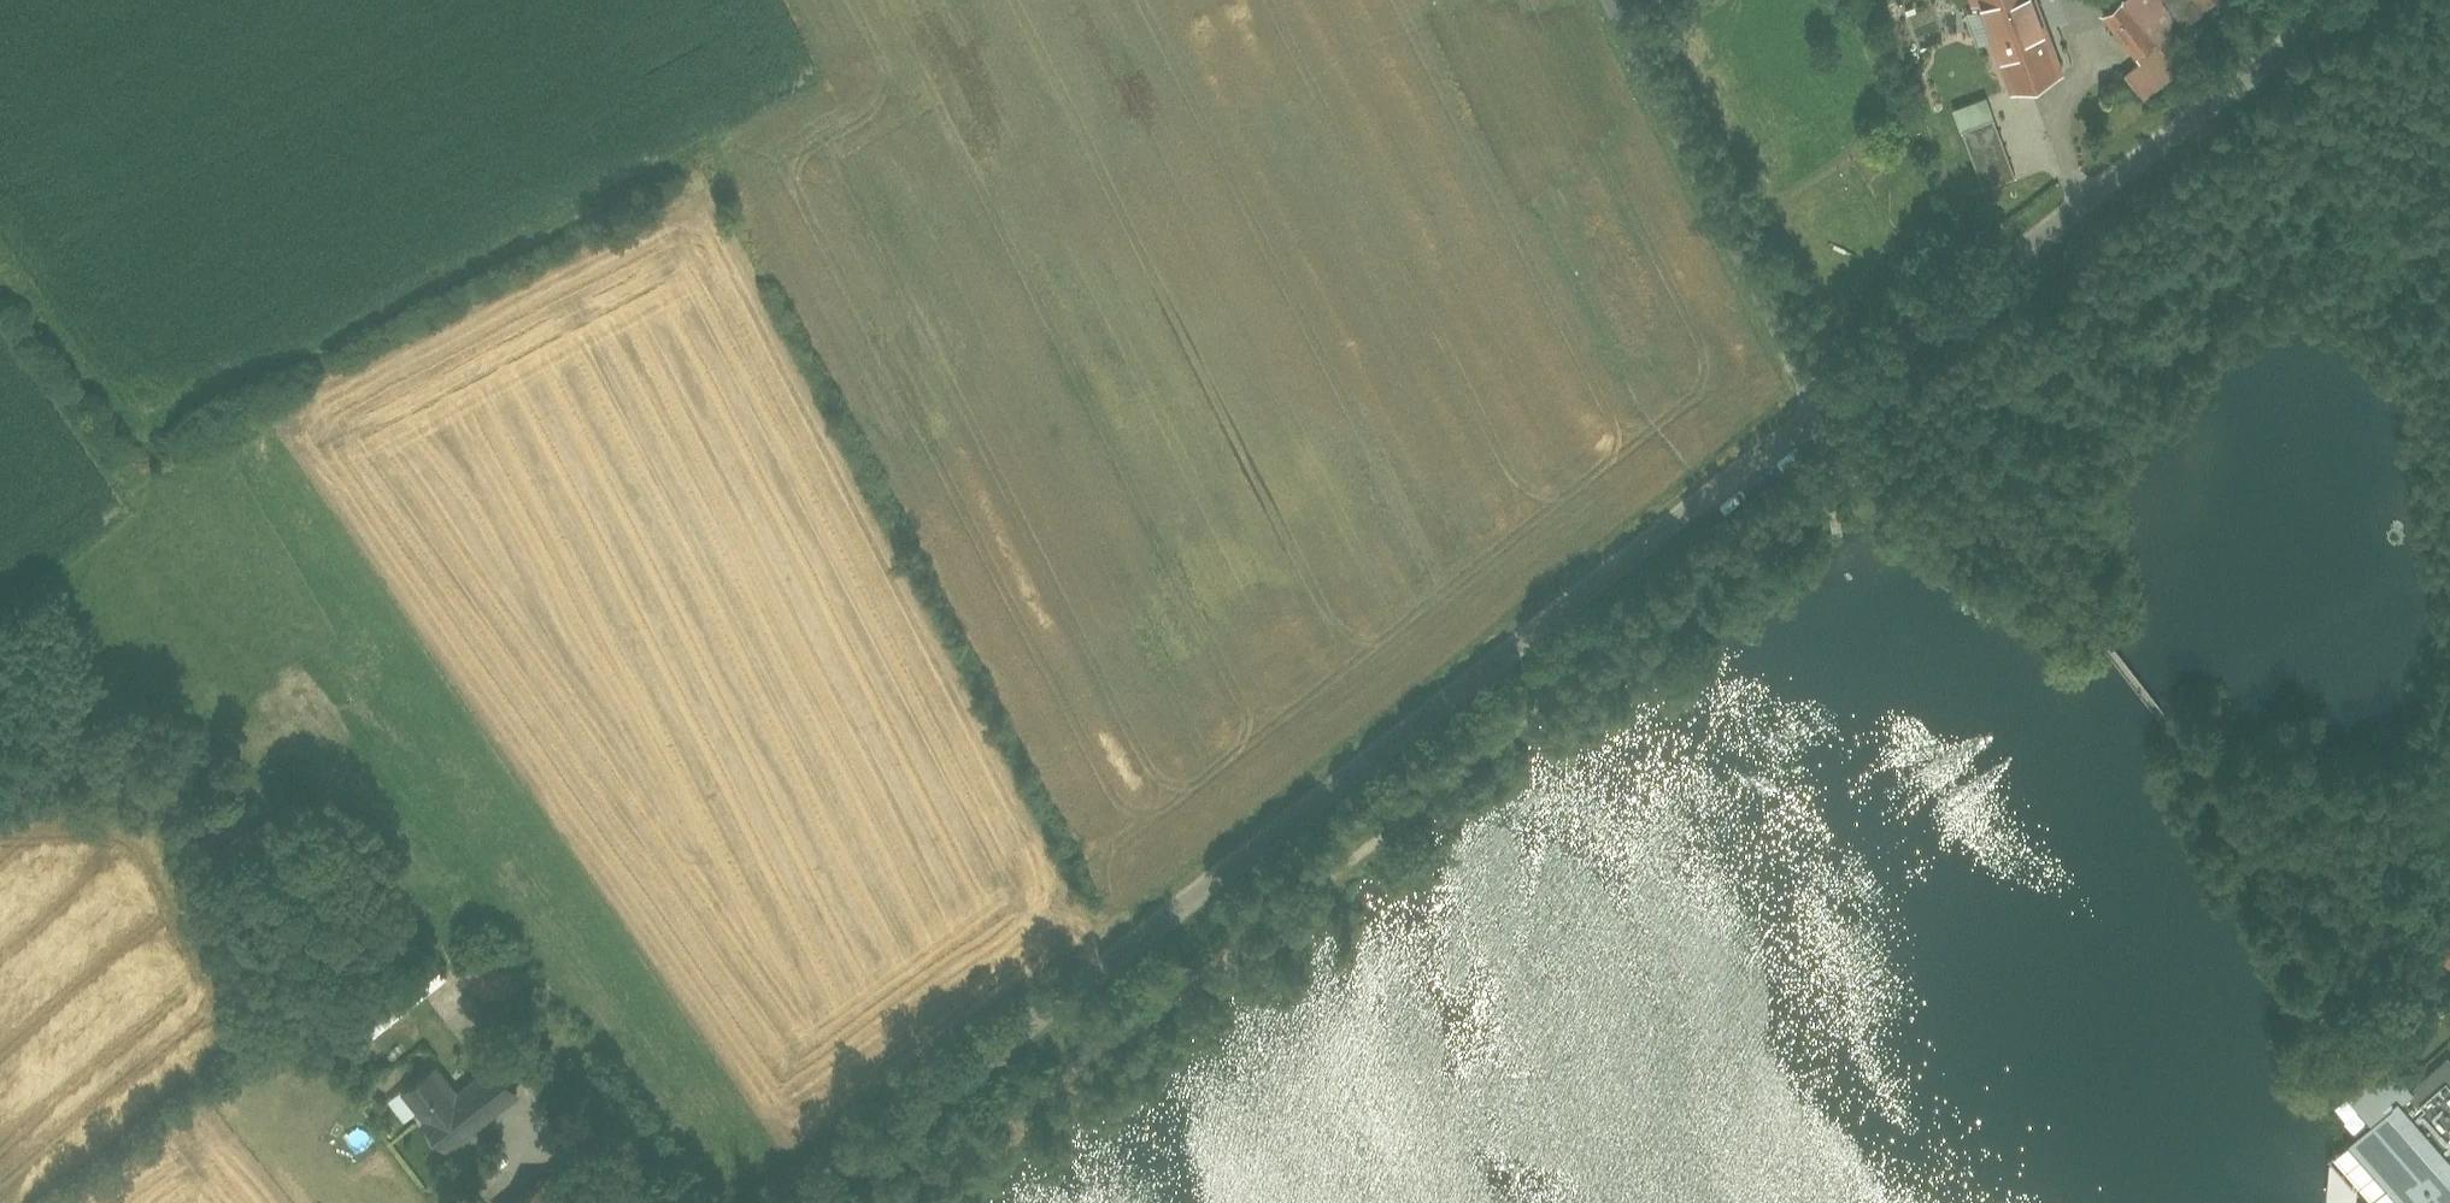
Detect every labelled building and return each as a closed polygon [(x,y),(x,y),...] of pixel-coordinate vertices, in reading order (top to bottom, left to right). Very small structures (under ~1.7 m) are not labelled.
[(2015,89),(2069,68),(2043,0),(1976,0),(1978,7),(1971,10),(1983,42),(1996,37),(2015,89)] [(2107,11),(2144,57),(2128,70),(2147,95),(2214,48),(2192,22),(2222,0),(2121,0),(2107,11)] [(2021,170),(1991,93),(1958,106),(1988,183),(2021,170)] [(2449,964),(2449,941),(2438,951),(2449,964)] [(372,1037),(452,974),(433,950),(353,1013),(372,1037)] [(452,1149),(523,1092),(497,1059),(462,1086),(442,1060),(405,1089),(452,1149)] [(2351,1146),(2401,1202),(2449,1202),(2449,1059),(2351,1146)] [(2351,1146),(2330,1164),(2365,1202),(2401,1202),(2351,1146)] [(481,1189),(461,1202),(491,1202),(481,1189)]
